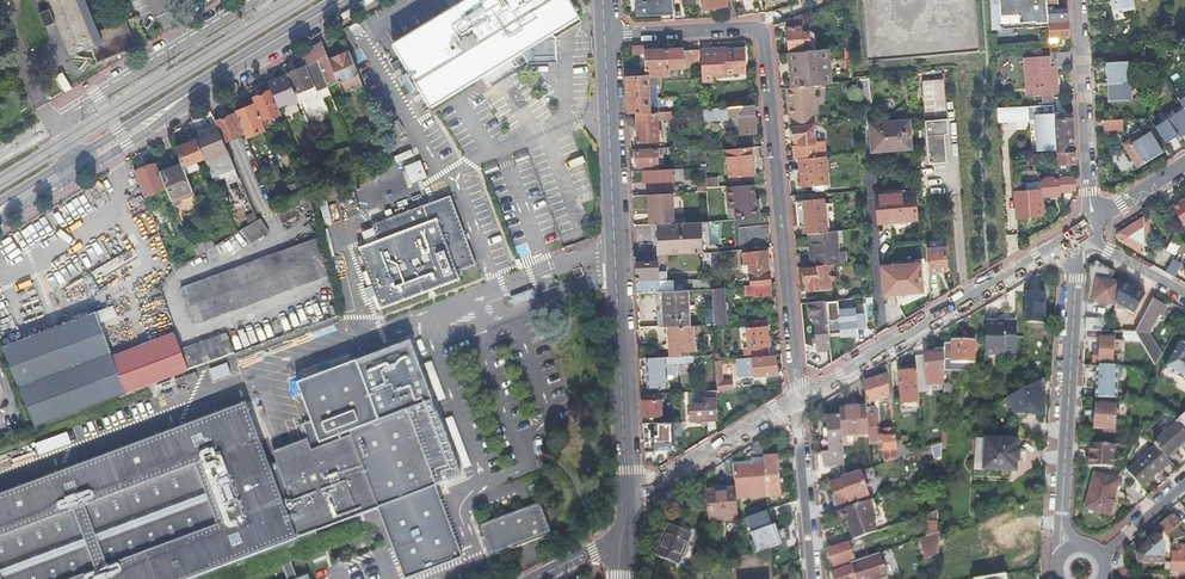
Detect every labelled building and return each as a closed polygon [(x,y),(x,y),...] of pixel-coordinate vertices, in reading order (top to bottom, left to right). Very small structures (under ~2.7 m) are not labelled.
[(46,21),(54,18),(69,56),(71,55),(90,48),(96,63),(138,45),(127,21),(98,33),(85,0),(38,0),(46,21)] [(442,15),(393,45),(431,107),(481,77),(484,83),(500,72),(497,67),(579,17),(576,12),(579,9),(577,5),(573,7),(569,0),(466,0),(442,15)] [(638,3),(636,3),(637,16),(659,15),(659,13),(674,12),(673,0),(637,0),(638,3)] [(737,18),(732,0),(703,0),(704,10),(726,7),(728,18),(737,18)] [(808,1),(806,5),(808,10),(811,12),(826,8),(825,0),(807,0),(808,1)] [(869,60),(978,50),(974,0),(864,0),(869,60)] [(992,29),(1000,29),(999,0),(990,0),(992,29)] [(1048,27),(1048,21),(1047,12),(1047,3),(1047,0),(999,0),(1000,29),(1048,27)] [(1135,9),(1134,0),(1111,0),(1113,13),(1135,9)] [(1048,21),(1068,20),(1068,11),(1047,12),(1048,21)] [(790,53),(816,50),(814,34),(809,31),(802,32),(801,27),(804,27),(803,15),(786,20),(789,53),(790,53)] [(1049,39),(1069,37),(1068,20),(1048,21),(1048,27),(1049,39)] [(312,48),(317,61),(328,86),(328,87),(338,83),(328,60),(321,43),(312,48)] [(664,50),(663,45),(632,47),(632,56),(645,55),(646,77),(647,77),(668,77),(667,50),(664,50)] [(312,48),(301,55),(304,62),(306,67),(316,91),(328,86),(317,61),(312,48)] [(682,49),(667,50),(668,77),(678,77),(677,70),(698,68),(697,51),(682,51),(682,49)] [(711,49),(700,50),(701,83),(713,82),(713,77),(731,76),(731,74),(746,73),(744,50),(727,51),(727,52),(712,53),(711,49)] [(830,85),(826,49),(816,50),(790,53),(793,88),(812,87),(830,85)] [(328,60),(338,83),(342,94),(362,86),(349,52),(340,56),(337,57),(328,60)] [(1056,66),(1071,65),(1070,52),(1050,53),(1050,56),(1051,66),(1056,66)] [(1044,106),(1053,105),(1053,94),(1051,66),(1050,56),(1025,57),(1027,89),(1032,89),(1032,96),(1044,95),(1044,106)] [(1106,63),(1107,83),(1131,82),(1130,62),(1106,63)] [(306,67),(287,75),(287,76),(294,94),(311,88),(312,92),(316,91),(306,67)] [(54,79),(63,93),(73,88),(63,73),(54,79)] [(277,108),(297,99),(294,94),(287,76),(268,84),(271,92),(277,108)] [(626,79),(628,114),(649,113),(649,99),(650,99),(650,89),(648,89),(647,77),(646,77),(626,79)] [(922,82),(925,121),(946,119),(943,80),(922,82)] [(1131,82),(1107,83),(1109,103),(1132,101),(1131,82)] [(816,122),(812,87),(793,88),(786,89),(789,124),(816,122)] [(261,121),(280,114),(277,108),(271,92),(252,99),(254,105),(261,121)] [(254,105),(236,112),(247,138),(265,130),(261,121),(254,105)] [(1036,121),(1037,151),(1056,150),(1055,139),(1054,113),(1053,105),(1044,106),(1027,107),(1028,121),(1030,121),(1036,121)] [(756,134),(753,106),(726,108),(727,116),(727,118),(738,117),(739,126),(734,126),(735,136),(756,134)] [(1027,107),(997,108),(998,123),(1028,121),(1027,107)] [(727,116),(726,108),(716,109),(717,117),(727,116)] [(703,110),(703,118),(717,117),(716,109),(703,110)] [(1184,109),(1167,119),(1180,139),(1184,136),(1184,110),(1184,109)] [(1056,150),(1056,153),(1059,153),(1063,153),(1063,149),(1067,146),(1075,145),(1074,118),(1065,119),(1065,112),(1063,112),(1054,113),(1055,139),(1056,150)] [(658,142),(657,113),(635,115),(637,143),(658,142)] [(232,115),(215,123),(218,129),(223,142),(241,135),(232,115)] [(946,119),(925,121),(928,165),(946,163),(944,135),(947,135),(946,119)] [(1121,119),(1105,120),(1105,128),(1122,127),(1121,119)] [(911,149),(908,121),(869,125),(871,152),(911,149)] [(793,146),(795,160),(799,159),(825,157),(824,143),(815,144),(813,126),(791,128),(793,140),(798,140),(798,146),(793,146)] [(237,174),(227,152),(223,142),(218,129),(196,138),(197,141),(205,160),(214,183),(237,174)] [(1163,152),(1151,132),(1132,144),(1144,163),(1163,152)] [(175,150),(182,167),(183,169),(196,163),(205,160),(197,141),(175,150)] [(752,176),(750,148),(726,150),(728,178),(752,176)] [(657,165),(656,149),(636,150),(637,162),(637,166),(657,165)] [(1066,165),(1076,164),(1076,152),(1063,153),(1059,153),(1060,165),(1066,165)] [(827,184),(825,157),(799,159),(801,186),(827,184)] [(196,163),(183,169),(186,176),(199,170),(196,163)] [(166,188),(161,176),(156,164),(134,173),(144,197),(166,188)] [(186,176),(183,169),(182,167),(161,176),(166,188),(173,206),(195,197),(186,176)] [(683,168),(643,170),(643,183),(655,183),(661,182),(683,181),(683,168)] [(698,192),(701,192),(707,192),(706,189),(705,168),(699,168),(699,180),(697,181),(698,192)] [(1046,178),(1040,182),(1014,184),(1016,217),(1042,215),(1041,197),(1060,195),(1060,192),(1076,191),(1076,176),(1059,177),(1059,180),(1053,178),(1046,178)] [(735,219),(759,217),(758,205),(755,205),(755,200),(753,185),(727,188),(728,208),(734,208),(735,219)] [(673,223),(672,193),(647,194),(647,205),(650,205),(651,214),(648,214),(648,224),(655,224),(673,223)] [(917,221),(914,193),(875,197),(877,224),(917,221)] [(306,209),(299,195),(276,209),(256,221),(241,230),(249,243),(306,209)] [(376,238),(356,246),(381,309),(458,279),(455,271),(477,263),(452,197),(451,195),(371,226),(376,238)] [(1172,207),(1183,225),(1184,223),(1184,199),(1172,207)] [(802,226),(803,234),(808,234),(820,232),(820,224),(810,225),(808,200),(795,201),(796,211),(796,216),(797,227),(802,226)] [(810,225),(820,224),(817,200),(808,200),(810,225)] [(253,213),(245,216),(249,224),(256,221),(253,213)] [(1120,233),(1120,241),(1143,253),(1143,246),(1148,246),(1148,220),(1143,220),(1143,219),(1120,233)] [(657,255),(710,253),(719,252),(719,248),(713,244),(709,244),(708,222),(673,223),(655,224),(657,255)] [(838,264),(835,231),(820,232),(808,234),(811,266),(828,265),(838,264)] [(1175,255),(1182,242),(1176,233),(1165,251),(1174,256),(1175,255)] [(193,325),(328,275),(314,240),(179,289),(193,325)] [(926,249),(928,272),(947,271),(945,248),(926,249)] [(750,286),(770,284),(767,251),(755,253),(756,263),(749,264),(750,286)] [(852,263),(867,261),(866,252),(851,254),(852,263)] [(1181,259),(1175,255),(1174,256),(1165,273),(1171,276),(1181,259)] [(635,263),(637,293),(656,292),(658,292),(657,261),(635,263)] [(1110,282),(1112,270),(1097,262),(1089,266),(1087,299),(1113,304),(1117,284),(1110,282)] [(923,293),(920,264),(881,267),(883,297),(923,293)] [(811,266),(803,267),(804,279),(807,278),(808,291),(830,289),(828,265),(811,266)] [(1123,307),(1123,306),(1133,289),(1120,282),(1116,303),(1123,307)] [(771,296),(770,284),(750,286),(746,286),(746,294),(753,293),(753,297),(771,296)] [(533,287),(511,295),(514,305),(536,296),(533,287)] [(712,309),(713,325),(726,324),(722,288),(711,289),(712,309)] [(656,292),(658,328),(669,327),(688,326),(686,290),(658,292),(656,292)] [(1025,293),(1025,322),(1044,322),(1044,293),(1025,293)] [(1123,332),(1135,333),(1152,301),(1140,294),(1135,302),(1138,304),(1123,332)] [(855,314),(853,298),(827,301),(828,312),(840,312),(842,336),(857,335),(856,330),(865,329),(864,314),(855,314)] [(1135,333),(1154,367),(1159,357),(1147,335),(1158,315),(1162,317),(1166,308),(1162,306),(1163,305),(1153,299),(1152,301),(1135,333)] [(827,301),(807,302),(808,318),(812,318),(815,350),(831,349),(827,301)] [(1116,303),(1113,316),(1120,318),(1124,307),(1123,306),(1123,307),(1116,303)] [(1177,323),(1184,310),(1177,306),(1169,319),(1177,323)] [(2,348),(35,428),(187,369),(179,349),(174,336),(111,358),(95,313),(2,348)] [(744,358),(769,355),(766,320),(746,322),(748,347),(743,347),(744,358)] [(1085,320),(1085,331),(1102,332),(1102,320),(1085,320)] [(985,322),(985,355),(1001,355),(1004,352),(1017,352),(1016,324),(1009,324),(1007,322),(985,322)] [(669,327),(670,357),(680,356),(680,351),(694,350),(693,332),(698,331),(698,326),(688,326),(669,327)] [(232,351),(224,331),(179,349),(187,369),(232,351)] [(1099,352),(1094,352),(1093,362),(1111,363),(1113,339),(1100,338),(1099,352)] [(952,344),(945,343),(944,369),(973,370),(975,340),(952,340),(952,344)] [(292,448),(265,458),(295,538),(315,531),(383,508),(405,578),(462,558),(437,487),(461,478),(411,341),(294,384),(314,440),(292,448)] [(1164,367),(1184,379),(1184,344),(1179,341),(1164,367)] [(915,356),(916,368),(918,391),(928,390),(928,385),(944,384),(944,383),(944,348),(935,349),(932,352),(932,355),(915,356)] [(776,374),(774,355),(769,355),(744,358),(736,359),(738,379),(776,374)] [(641,388),(667,387),(667,375),(673,375),(673,373),(675,372),(675,366),(673,365),(673,364),(693,363),(692,356),(680,356),(670,357),(646,358),(647,377),(641,377),(641,388)] [(1096,366),(1095,398),(1116,398),(1117,366),(1096,366)] [(901,404),(919,402),(918,391),(916,368),(908,369),(909,372),(899,373),(901,404)] [(881,377),(864,382),(867,402),(883,398),(881,377)] [(716,381),(716,390),(733,388),(732,380),(723,381),(716,381)] [(1045,398),(1038,382),(1023,390),(1008,398),(1016,413),(1044,415),(1045,398)] [(690,421),(717,420),(716,399),(704,400),(704,404),(690,405),(690,421)] [(642,400),(643,416),(662,416),(661,400),(642,400)] [(295,538),(265,458),(243,405),(183,428),(66,471),(0,495),(0,578),(188,578),(295,538)] [(1115,406),(1096,405),(1094,428),(1114,429),(1115,406)] [(842,436),(868,434),(868,427),(866,406),(839,409),(840,416),(842,436)] [(1177,424),(1184,433),(1184,413),(1175,422),(1177,424)] [(823,467),(844,464),(842,436),(840,416),(826,417),(829,452),(821,453),(823,467)] [(643,423),(644,433),(652,433),(653,446),(675,445),(674,431),(657,432),(657,423),(643,423)] [(1163,435),(1160,451),(1166,457),(1178,446),(1179,448),(1184,442),(1184,433),(1177,424),(1163,435)] [(870,441),(879,440),(878,431),(875,431),(875,427),(869,428),(870,441)] [(885,461),(896,459),(893,430),(878,431),(879,440),(883,440),(885,461)] [(1154,444),(1154,445),(1160,451),(1163,435),(1154,444)] [(983,469),(985,440),(985,439),(974,438),(972,470),(983,470),(983,469)] [(763,439),(753,445),(755,459),(764,459),(764,458),(763,439)] [(1017,442),(985,440),(983,469),(1015,471),(1015,463),(1017,462),(1018,452),(1016,451),(1017,442)] [(897,449),(898,458),(914,453),(912,444),(897,449)] [(1088,467),(1113,468),(1114,457),(1120,457),(1121,445),(1090,444),(1089,458),(1088,467)] [(1130,475),(1141,487),(1157,472),(1161,470),(1169,462),(1166,457),(1160,451),(1154,445),(1145,453),(1147,455),(1138,463),(1140,466),(1130,475)] [(764,458),(764,459),(767,497),(780,496),(777,457),(764,458)] [(845,476),(842,477),(842,478),(830,482),(838,505),(868,495),(860,471),(845,476)] [(1118,481),(1094,474),(1084,508),(1108,515),(1118,481)] [(706,493),(709,521),(739,518),(736,491),(706,493)] [(856,538),(877,531),(873,518),(880,516),(874,499),(841,510),(845,522),(847,521),(849,527),(854,539),(856,538)] [(550,538),(538,504),(471,528),(483,562),(550,538)] [(844,528),(849,527),(847,521),(845,522),(841,510),(838,511),(844,528)] [(766,512),(745,518),(753,541),(750,542),(754,553),(771,547),(780,544),(777,533),(774,534),(766,512)] [(1171,541),(1181,538),(1174,530),(1181,524),(1179,521),(1181,519),(1178,516),(1176,518),(1173,515),(1158,527),(1171,541)] [(929,536),(937,533),(937,520),(929,523),(929,536)] [(670,526),(657,557),(679,566),(691,534),(670,526)] [(189,578),(212,578),(278,554),(287,551),(318,539),(317,535),(315,531),(189,578)] [(940,554),(940,540),(940,532),(937,533),(929,536),(920,539),(927,558),(936,555),(940,554)] [(1157,536),(1137,554),(1139,564),(1163,564),(1164,545),(1157,536)] [(854,539),(828,548),(834,566),(854,559),(850,547),(858,545),(856,538),(854,539)] [(1178,547),(1178,553),(1171,553),(1171,571),(1184,572),(1184,547),(1178,547)] [(286,578),(298,578),(287,551),(278,554),(286,578)] [(887,572),(880,552),(867,557),(851,563),(852,565),(832,571),(834,578),(867,578),(873,577),(887,572)] [(714,566),(713,567),(701,571),(702,576),(715,571),(714,566)]
